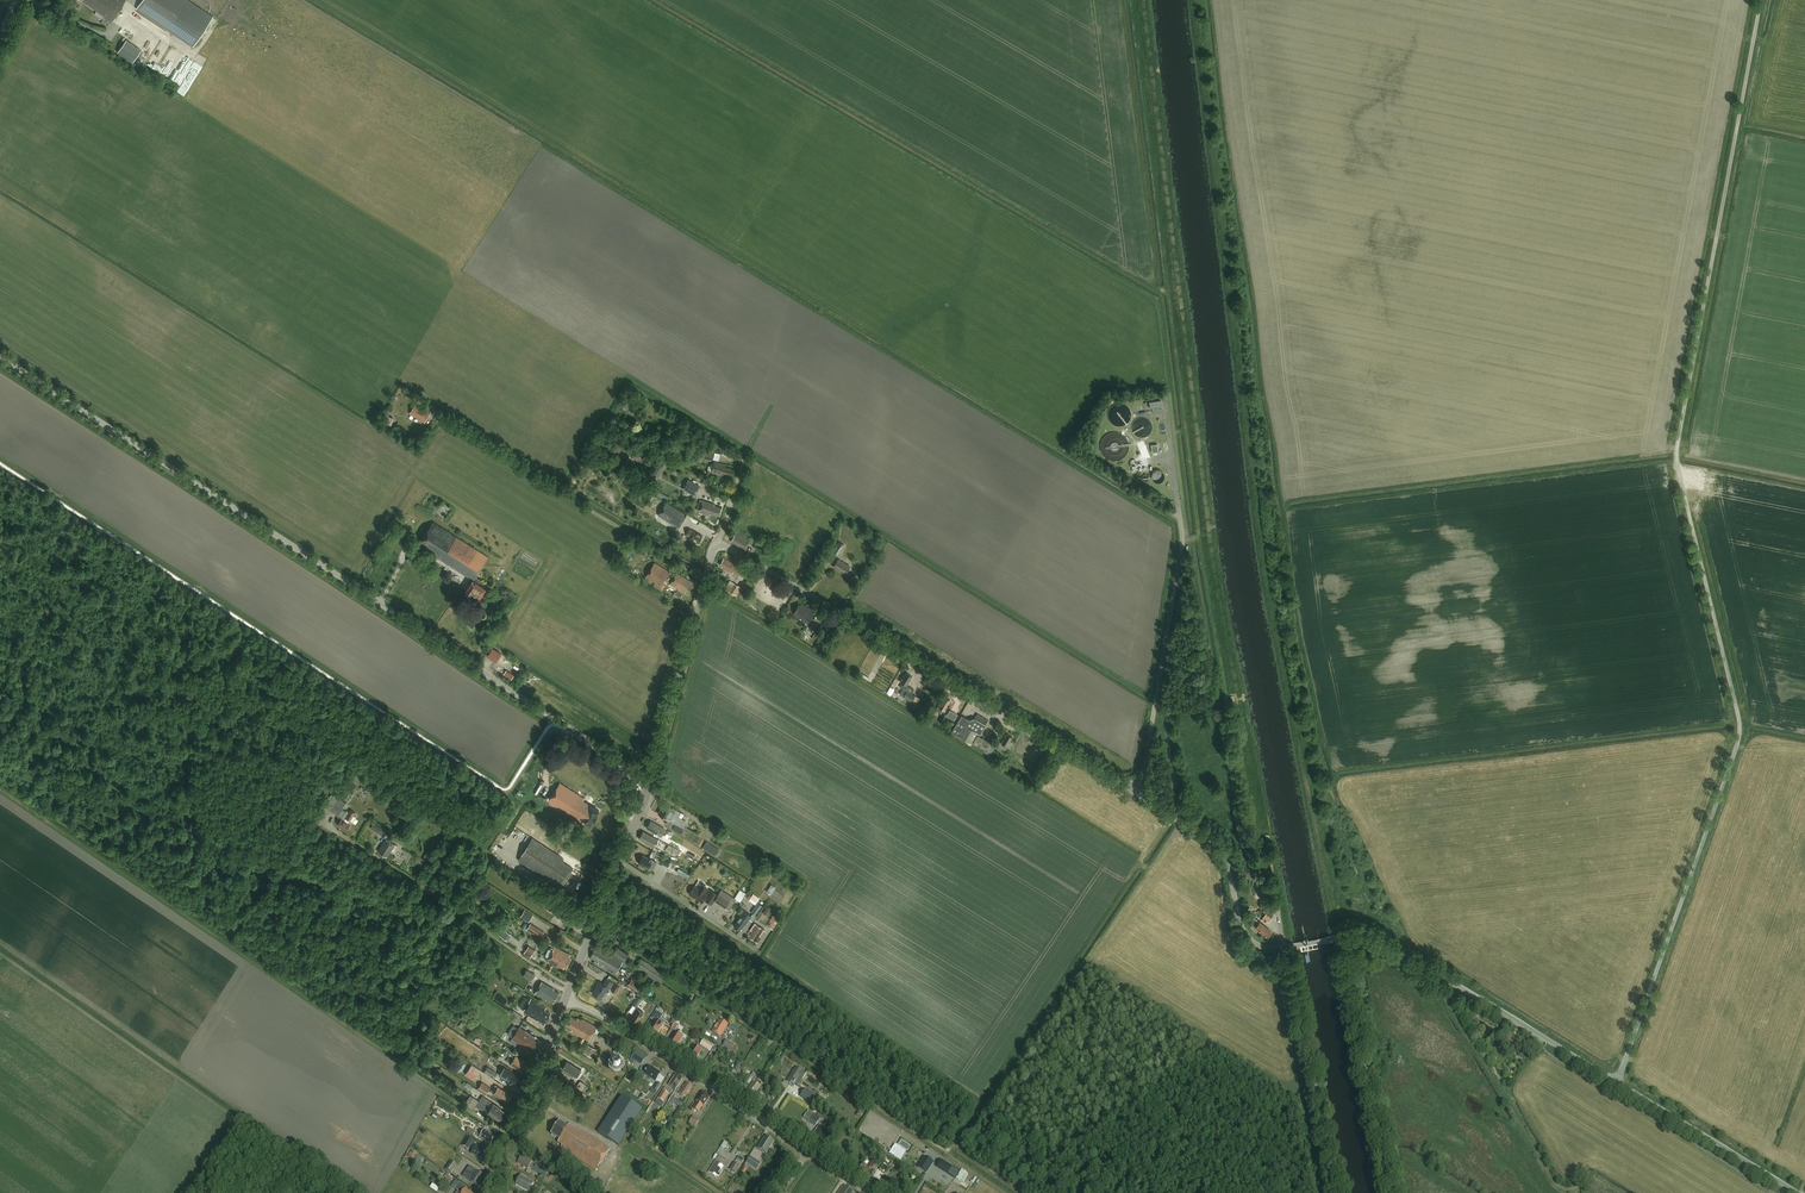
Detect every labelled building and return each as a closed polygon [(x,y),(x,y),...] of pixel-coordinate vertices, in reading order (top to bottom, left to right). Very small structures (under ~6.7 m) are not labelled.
[(81,0),(105,16),(101,22),(107,26),(111,20),(113,21),(126,1),(124,0),(82,0),(81,0)] [(193,47),(213,17),(188,0),(142,0),(136,9),(193,47)] [(126,40),(117,52),(132,63),(141,50),(126,40)] [(1150,408),(1161,407),(1161,400),(1149,402),(1150,408)] [(424,405),(422,409),(415,405),(410,414),(424,422),(432,409),(424,405)] [(385,421),(390,424),(391,421),(392,422),(394,418),(389,415),(385,421)] [(701,456),(713,460),(715,450),(703,447),(701,456)] [(664,459),(656,474),(660,476),(667,461),(664,459)] [(1137,469),(1137,467),(1140,466),(1140,464),(1136,465),(1136,459),(1130,460),(1131,466),(1132,466),(1133,472),(1136,472),(1136,470),(1138,470),(1138,469),(1137,469)] [(714,462),(712,472),(718,474),(718,473),(722,474),(723,473),(729,475),(731,468),(723,466),(723,465),(714,462)] [(700,486),(689,479),(683,489),(694,496),(700,486)] [(667,501),(669,497),(667,496),(652,487),(650,491),(665,499),(667,501)] [(718,516),(721,508),(712,505),(713,504),(703,500),(702,501),(700,500),(696,511),(710,515),(710,514),(718,516)] [(666,504),(659,516),(678,528),(686,516),(666,504)] [(480,598),(486,588),(480,584),(482,580),(476,576),(488,558),(434,522),(419,546),(473,581),(466,591),(472,595),(473,594),(480,598)] [(698,543),(702,536),(690,529),(686,534),(690,537),(690,538),(698,543)] [(737,531),(731,541),(738,545),(737,547),(745,551),(749,543),(761,550),(765,544),(755,539),(754,540),(751,539),(751,540),(737,531)] [(844,545),(839,541),(832,552),(838,555),(844,545)] [(427,559),(413,551),(407,561),(420,570),(427,559)] [(739,578),(743,568),(724,558),(720,565),(722,566),(721,568),(735,575),(735,576),(739,578)] [(845,574),(850,566),(838,559),(834,567),(845,574)] [(661,586),(670,572),(655,562),(646,576),(661,586)] [(688,591),(693,583),(677,574),(670,584),(685,593),(687,590),(688,591)] [(741,587),(732,582),(728,591),(736,595),(741,587)] [(747,583),(744,588),(750,592),(753,587),(747,583)] [(798,604),(793,613),(795,614),(794,616),(808,623),(814,611),(801,604),(800,605),(798,604)] [(810,629),(815,632),(818,625),(813,622),(810,629)] [(497,662),(502,654),(493,648),(488,656),(497,662)] [(514,676),(506,671),(503,675),(511,680),(514,676)] [(912,676),(906,672),(903,678),(902,679),(901,680),(901,682),(903,683),(900,687),(903,689),(900,694),(916,705),(921,698),(912,692),(914,689),(907,685),(912,676)] [(944,696),(936,710),(941,713),(943,709),(944,710),(950,700),(944,696)] [(962,715),(952,731),(972,744),(973,742),(985,749),(984,751),(990,755),(995,746),(988,742),(989,742),(978,735),(979,733),(980,734),(988,720),(977,714),(975,718),(970,720),(962,715)] [(1003,752),(1013,737),(1007,733),(1001,743),(1000,742),(996,748),(1003,752)] [(596,815),(599,810),(583,800),(584,798),(560,782),(545,805),(550,809),(552,805),(576,820),(577,819),(580,821),(581,819),(590,824),(593,820),(595,821),(598,816),(596,815)] [(335,793),(334,795),(333,795),(332,794),(327,801),(328,803),(333,806),(338,798),(338,797),(339,798),(340,796),(335,793)] [(330,810),(331,810),(339,815),(343,809),(347,803),(339,798),(338,797),(338,798),(333,806),(329,803),(326,808),(330,810)] [(681,812),(665,802),(658,813),(668,819),(665,824),(684,835),(688,828),(685,826),(688,822),(678,816),(681,812)] [(349,821),(350,820),(353,822),(356,817),(353,815),(354,815),(355,812),(351,809),(349,812),(347,811),(343,809),(339,815),(338,816),(342,818),(337,825),(346,830),(350,824),(351,822),(349,821)] [(661,836),(665,829),(650,820),(646,827),(661,836)] [(381,828),(374,823),(371,828),(378,833),(381,828)] [(386,838),(390,832),(382,827),(378,833),(386,838)] [(653,847),(657,839),(643,831),(638,838),(644,841),(644,842),(653,847)] [(393,854),(398,847),(384,838),(381,842),(380,844),(378,848),(379,849),(378,851),(387,857),(388,855),(389,855),(391,852),(393,854)] [(532,838),(518,860),(522,862),(520,865),(526,869),(527,866),(556,885),(557,883),(562,885),(564,883),(572,871),(573,868),(563,861),(564,859),(532,838)] [(718,849),(706,842),(703,848),(715,855),(718,849)] [(652,869),(656,861),(642,854),(638,863),(652,869)] [(670,862),(661,857),(659,862),(668,867),(670,862)] [(695,886),(689,894),(702,903),(704,899),(713,905),(715,902),(730,911),(737,899),(721,889),(718,894),(710,889),(707,894),(705,892),(708,887),(702,883),(698,888),(695,886)] [(767,891),(772,894),(777,886),(772,883),(767,891)] [(1266,894),(1263,883),(1256,885),(1258,896),(1266,894)] [(740,902),(746,893),(740,890),(735,898),(737,899),(740,902)] [(755,905),(757,902),(760,898),(754,894),(750,898),(749,900),(755,905)] [(757,902),(750,912),(753,913),(749,918),(753,920),(756,915),(755,915),(762,905),(757,902)] [(550,912),(560,918),(564,912),(554,905),(550,912)] [(772,909),(767,906),(763,913),(767,916),(772,909)] [(529,921),(533,914),(525,909),(520,916),(529,921)] [(744,925),(751,915),(743,910),(737,919),(738,920),(734,926),(740,929),(743,924),(744,925)] [(1274,915),(1269,910),(1263,917),(1268,922),(1274,915)] [(581,929),(585,922),(583,920),(584,919),(572,911),(566,920),(581,929)] [(772,929),(778,919),(772,915),(769,920),(771,921),(768,926),(772,929)] [(1259,922),(1255,927),(1267,937),(1271,931),(1259,922)] [(530,923),(526,929),(540,938),(544,932),(530,923)] [(755,923),(748,933),(750,934),(749,936),(753,939),(761,927),(755,923)] [(761,927),(753,939),(757,941),(765,930),(761,927)] [(503,930),(499,936),(506,940),(510,934),(503,930)] [(557,952),(559,948),(552,945),(550,949),(549,949),(546,954),(547,956),(545,959),(552,963),(554,958),(559,961),(561,958),(562,954),(557,952)] [(624,959),(628,953),(616,945),(612,952),(624,959)] [(525,950),(532,954),(534,950),(528,946),(525,950)] [(601,950),(595,947),(591,956),(599,961),(598,963),(616,973),(617,973),(621,965),(623,961),(608,952),(602,948),(601,950)] [(561,958),(569,962),(571,957),(569,956),(571,954),(559,948),(557,952),(562,954),(561,958)] [(566,967),(569,962),(561,958),(559,961),(554,958),(552,963),(564,968),(564,966),(566,967)] [(660,982),(665,974),(641,958),(636,967),(660,982)] [(526,969),(523,976),(531,981),(535,974),(526,969)] [(610,989),(614,983),(607,978),(603,984),(598,981),(596,985),(597,986),(592,994),(600,999),(607,988),(610,989)] [(638,992),(642,985),(631,979),(627,985),(638,992)] [(542,981),(535,993),(540,996),(541,995),(547,999),(547,998),(555,1002),(560,993),(554,990),(554,988),(542,981)] [(621,987),(615,983),(611,990),(620,995),(624,988),(621,986),(621,987)] [(636,1007),(642,999),(639,996),(633,1005),(636,1007)] [(545,1023),(551,1013),(545,1009),(546,1008),(531,998),(523,1011),(538,1020),(539,1019),(545,1023)] [(636,1008),(630,1017),(637,1021),(643,1013),(636,1008)] [(510,1011),(506,1018),(519,1025),(523,1019),(510,1011)] [(655,1021),(649,1030),(656,1034),(660,1028),(661,1029),(663,1026),(658,1022),(662,1015),(656,1011),(651,1018),(655,1021)] [(589,1041),(597,1027),(583,1019),(582,1020),(578,1018),(577,1019),(571,1016),(566,1025),(573,1029),(572,1031),(589,1041)] [(720,1037),(728,1024),(721,1019),(720,1021),(719,1020),(711,1031),(720,1037)] [(531,1055),(541,1040),(520,1026),(519,1028),(509,1022),(503,1031),(528,1047),(525,1051),(531,1055)] [(675,1033),(668,1042),(675,1047),(679,1041),(679,1042),(682,1038),(678,1034),(680,1031),(677,1030),(675,1033)] [(710,1052),(713,1046),(704,1040),(700,1045),(710,1052)] [(734,1046),(726,1040),(723,1045),(731,1051),(734,1046)] [(512,1056),(515,1052),(504,1045),(502,1048),(507,1050),(505,1053),(508,1055),(509,1054),(510,1055),(512,1056)] [(595,1049),(588,1045),(584,1053),(591,1056),(595,1049)] [(700,1050),(694,1046),(688,1055),(694,1059),(700,1050)] [(645,1057),(635,1050),(630,1058),(640,1065),(645,1057)] [(787,1057),(783,1054),(778,1061),(782,1064),(787,1057)] [(514,1057),(512,1056),(510,1055),(507,1060),(511,1063),(510,1063),(522,1071),(527,1063),(515,1055),(514,1057)] [(575,1078),(580,1070),(567,1061),(562,1069),(575,1078)] [(738,1071),(742,1065),(738,1062),(733,1069),(738,1071)] [(612,1070),(612,1071),(612,1072),(613,1073),(613,1074),(614,1074),(614,1075),(615,1075),(616,1076),(617,1076),(618,1076),(619,1076),(620,1075),(621,1075),(621,1074),(622,1074),(622,1073),(622,1072),(623,1072),(623,1071),(623,1070),(623,1069),(622,1069),(622,1068),(621,1067),(620,1066),(619,1066),(619,1065),(618,1065),(617,1065),(616,1066),(615,1066),(614,1066),(614,1067),(613,1067),(613,1068),(612,1069),(612,1070)] [(494,1078),(497,1073),(487,1066),(484,1072),(494,1078)] [(513,1084),(519,1076),(505,1067),(499,1075),(513,1084)] [(655,1081),(660,1074),(648,1067),(644,1074),(655,1081)] [(792,1072),(786,1081),(793,1086),(799,1077),(803,1079),(806,1074),(796,1067),(793,1072),(792,1072)] [(776,1082),(780,1076),(768,1069),(764,1075),(776,1082)] [(675,1075),(668,1085),(675,1089),(682,1079),(675,1075)] [(585,1092),(588,1086),(580,1081),(577,1086),(585,1092)] [(756,1098),(758,1096),(754,1094),(760,1086),(753,1081),(745,1093),(746,1094),(745,1096),(755,1102),(757,1098),(756,1098)] [(486,1093),(489,1090),(490,1088),(482,1082),(478,1088),(486,1093)] [(652,1088),(650,1091),(654,1094),(660,1085),(656,1083),(653,1088),(652,1088)] [(688,1090),(691,1086),(687,1083),(686,1084),(685,1084),(683,1086),(678,1093),(685,1097),(689,1090),(688,1090)] [(498,1085),(493,1093),(507,1102),(512,1094),(498,1085)] [(811,1105),(816,1097),(805,1089),(799,1097),(811,1105)] [(663,1102),(668,1094),(662,1091),(657,1099),(663,1102)] [(694,1103),(691,1107),(697,1112),(702,1105),(703,1106),(708,1097),(702,1093),(697,1101),(697,1102),(696,1104),(694,1103)] [(479,1101),(502,1116),(505,1112),(501,1109),(501,1108),(494,1103),(493,1105),(488,1102),(489,1101),(482,1096),(479,1101)] [(619,1145),(642,1110),(622,1096),(598,1132),(619,1145)] [(499,1120),(502,1116),(479,1101),(473,1097),(469,1104),(475,1108),(476,1106),(483,1110),(484,1108),(489,1111),(487,1114),(495,1118),(499,1120)] [(671,1097),(668,1102),(673,1105),(674,1104),(675,1105),(674,1106),(679,1109),(683,1104),(671,1097)] [(815,1126),(820,1118),(808,1110),(803,1118),(808,1121),(815,1126)] [(694,1127),(699,1120),(693,1116),(688,1123),(694,1127)] [(595,1171),(610,1150),(579,1129),(578,1130),(569,1125),(568,1127),(559,1122),(551,1134),(559,1140),(558,1143),(562,1145),(560,1148),(595,1171)] [(818,1126),(810,1139),(818,1144),(830,1125),(826,1122),(822,1128),(818,1126)] [(476,1132),(469,1128),(466,1132),(473,1136),(476,1132)] [(491,1143),(495,1136),(485,1130),(480,1136),(491,1143)] [(475,1148),(477,1145),(478,1143),(467,1136),(463,1141),(465,1142),(462,1146),(468,1149),(470,1145),(475,1148)] [(764,1138),(757,1149),(766,1154),(774,1141),(767,1137),(766,1139),(764,1138)] [(900,1148),(895,1144),(889,1153),(900,1160),(903,1156),(898,1152),(900,1148)] [(480,1156),(486,1160),(489,1155),(488,1154),(490,1150),(484,1147),(483,1149),(477,1145),(475,1148),(472,1152),(479,1157),(480,1156)] [(413,1159),(417,1153),(412,1149),(408,1155),(413,1159)] [(524,1156),(519,1163),(524,1166),(524,1167),(525,1168),(527,1168),(529,1170),(530,1168),(541,1175),(540,1177),(538,1180),(543,1183),(545,1180),(543,1179),(545,1177),(549,1172),(538,1165),(537,1165),(534,1162),(524,1156)] [(717,1177),(724,1167),(722,1166),(725,1161),(717,1156),(707,1173),(714,1178),(715,1176),(717,1177)] [(926,1173),(933,1162),(924,1156),(920,1161),(920,1163),(917,1167),(926,1173)] [(756,1169),(759,1163),(749,1157),(746,1162),(756,1169)] [(947,1174),(952,1168),(941,1160),(937,1167),(947,1174)] [(457,1165),(452,1161),(446,1170),(452,1173),(457,1165)] [(875,1172),(873,1170),(876,1165),(870,1161),(867,1166),(863,1163),(858,1171),(870,1179),(875,1172)] [(735,1173),(740,1166),(733,1162),(729,1170),(735,1173)] [(883,1163),(878,1170),(883,1173),(887,1168),(889,1170),(890,1168),(888,1166),(888,1167),(883,1163)] [(477,1185),(484,1175),(468,1165),(461,1175),(477,1185)] [(535,1182),(521,1175),(515,1185),(529,1192),(535,1182)] [(466,1188),(467,1186),(456,1179),(452,1185),(459,1190),(457,1192),(473,1192),(466,1188)]
